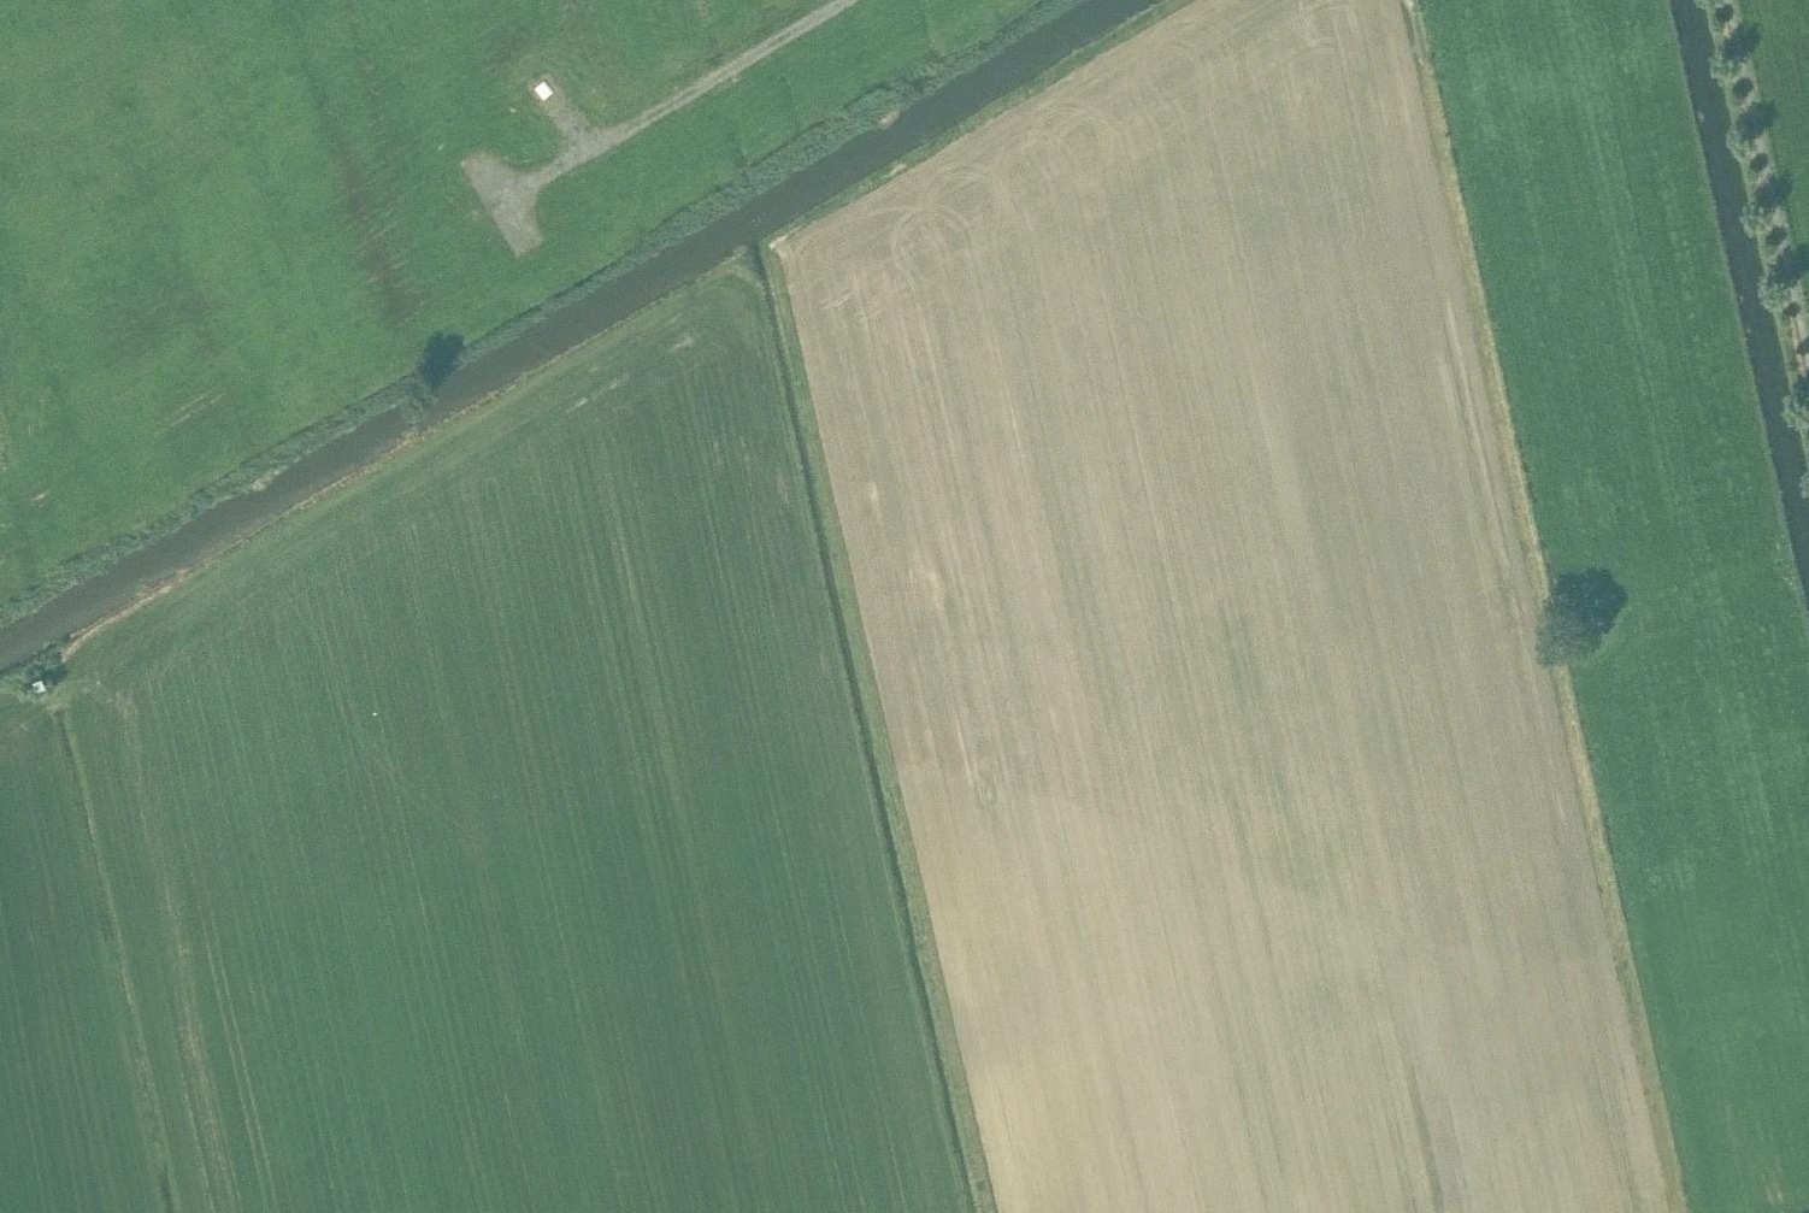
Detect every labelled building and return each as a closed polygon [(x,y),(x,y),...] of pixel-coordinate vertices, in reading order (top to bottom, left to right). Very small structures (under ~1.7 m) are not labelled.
[(1566,623),(1569,632),(1596,623),(1594,614),(1566,623)]
